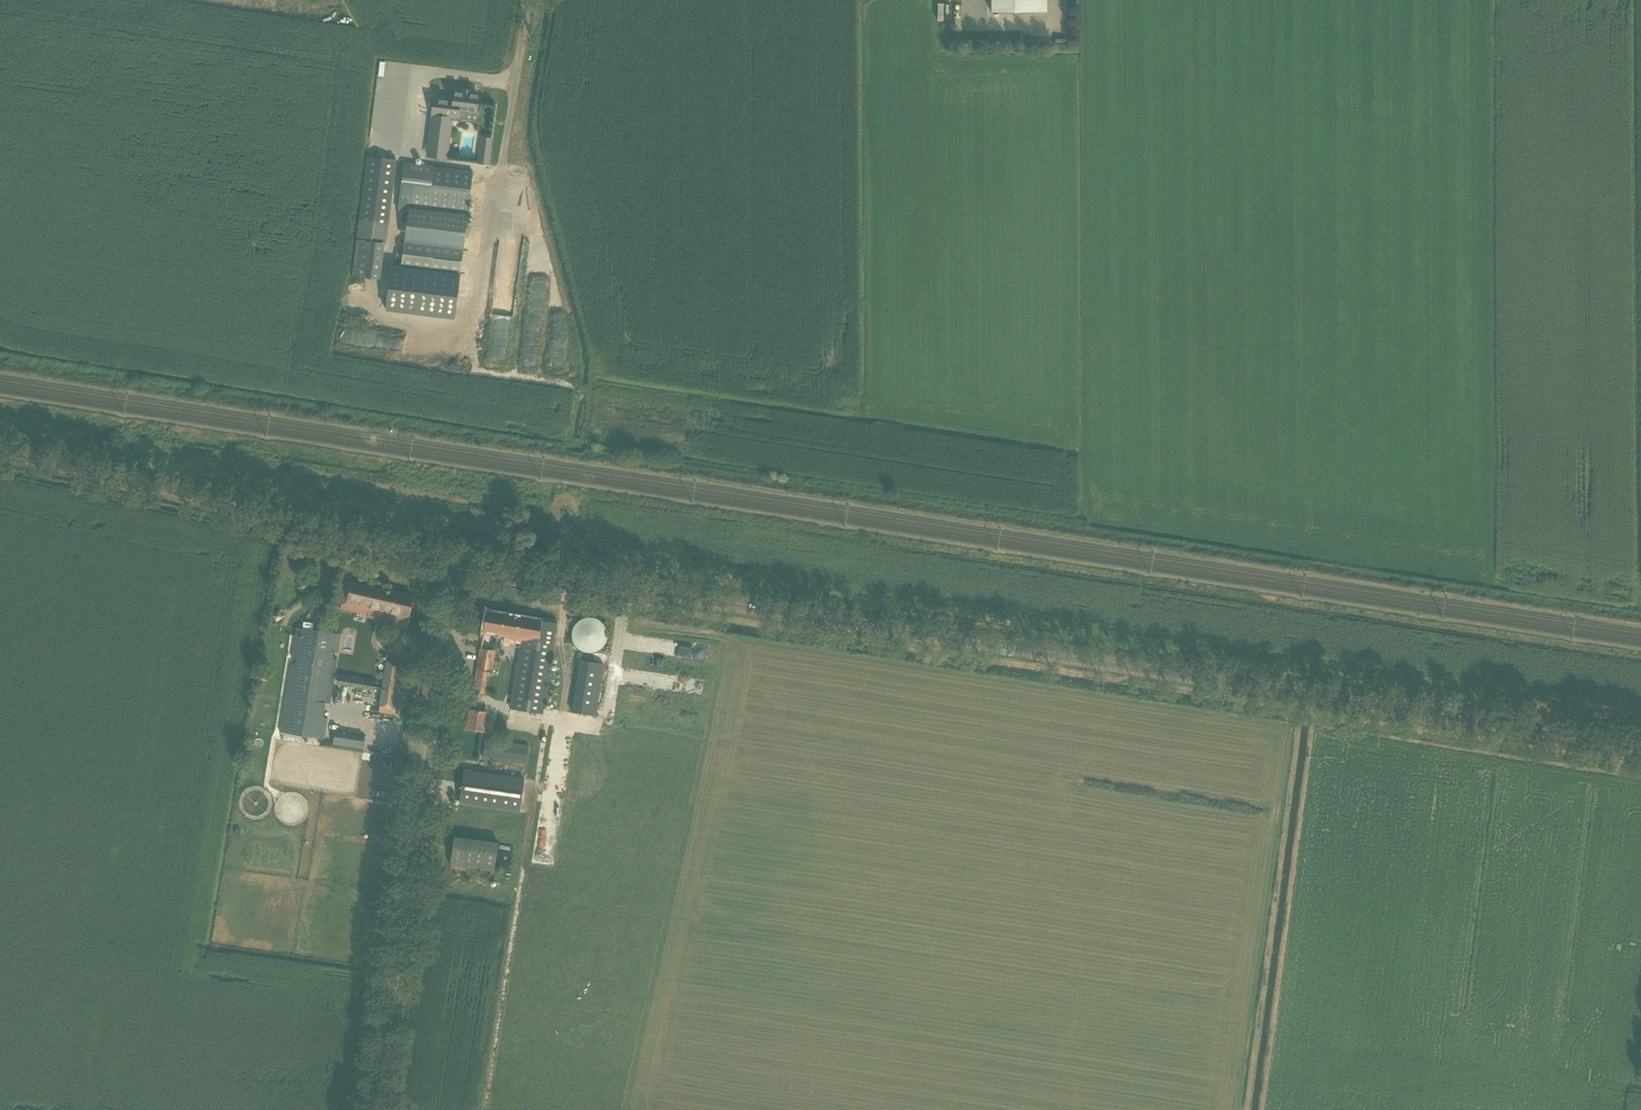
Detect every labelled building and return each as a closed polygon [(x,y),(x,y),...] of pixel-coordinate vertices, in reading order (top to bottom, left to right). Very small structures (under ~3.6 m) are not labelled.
[(1046,12),(1047,0),(991,0),(991,12),(1046,12)] [(452,90),(451,99),(462,100),(460,110),(477,112),(481,75),(465,73),(456,72),(454,90),(452,90)] [(435,136),(432,157),(444,159),(447,137),(435,136)] [(357,239),(357,240),(385,243),(386,243),(388,225),(397,160),(368,157),(360,221),(357,239)] [(478,157),(478,164),(488,165),(490,165),(490,158),(478,157)] [(405,163),(398,210),(408,212),(408,210),(467,217),(469,205),(473,172),(414,164),(405,163)] [(467,217),(408,210),(408,212),(404,239),(464,246),(467,217)] [(401,268),(460,276),(464,246),(404,239),(401,268)] [(390,267),(385,309),(455,317),(460,276),(401,268),(390,267)] [(339,591),(336,607),(355,612),(357,603),(368,606),(366,614),(382,618),(392,620),(405,623),(407,615),(408,615),(413,597),(342,580),(339,591)] [(510,709),(542,714),(557,623),(487,611),(483,630),(498,632),(497,638),(501,638),(502,636),(521,639),(510,709)] [(585,652),(590,652),(595,652),(599,649),(603,646),(606,641),(607,636),(607,631),(605,626),(602,622),(598,619),(593,617),(588,617),(583,618),(579,621),(575,624),(573,629),(572,633),(572,638),(574,643),(577,647),(580,650),(585,652)] [(296,627),(279,732),(324,739),(328,718),(323,717),(326,703),(325,703),(332,658),(333,652),(337,633),(302,627),(302,628),(296,627)] [(473,691),(483,693),(487,671),(492,672),(495,651),(480,648),(473,691)] [(573,712),(596,716),(603,663),(580,660),(573,712)] [(379,712),(393,714),(400,664),(387,662),(379,712)] [(546,703),(560,705),(561,693),(559,692),(560,690),(548,689),(546,703)] [(470,709),(466,729),(477,731),(483,732),(485,722),(483,721),(485,712),(480,711),(470,709)] [(487,719),(486,730),(492,731),(494,720),(487,719)] [(337,735),(336,743),(366,748),(368,740),(337,735)] [(483,757),(526,763),(529,746),(485,740),(483,757)] [(481,758),(479,771),(489,772),(491,760),(481,758)] [(459,804),(520,812),(524,778),(464,770),(459,804)] [(503,844),(457,838),(453,867),(499,873),(503,844)]
